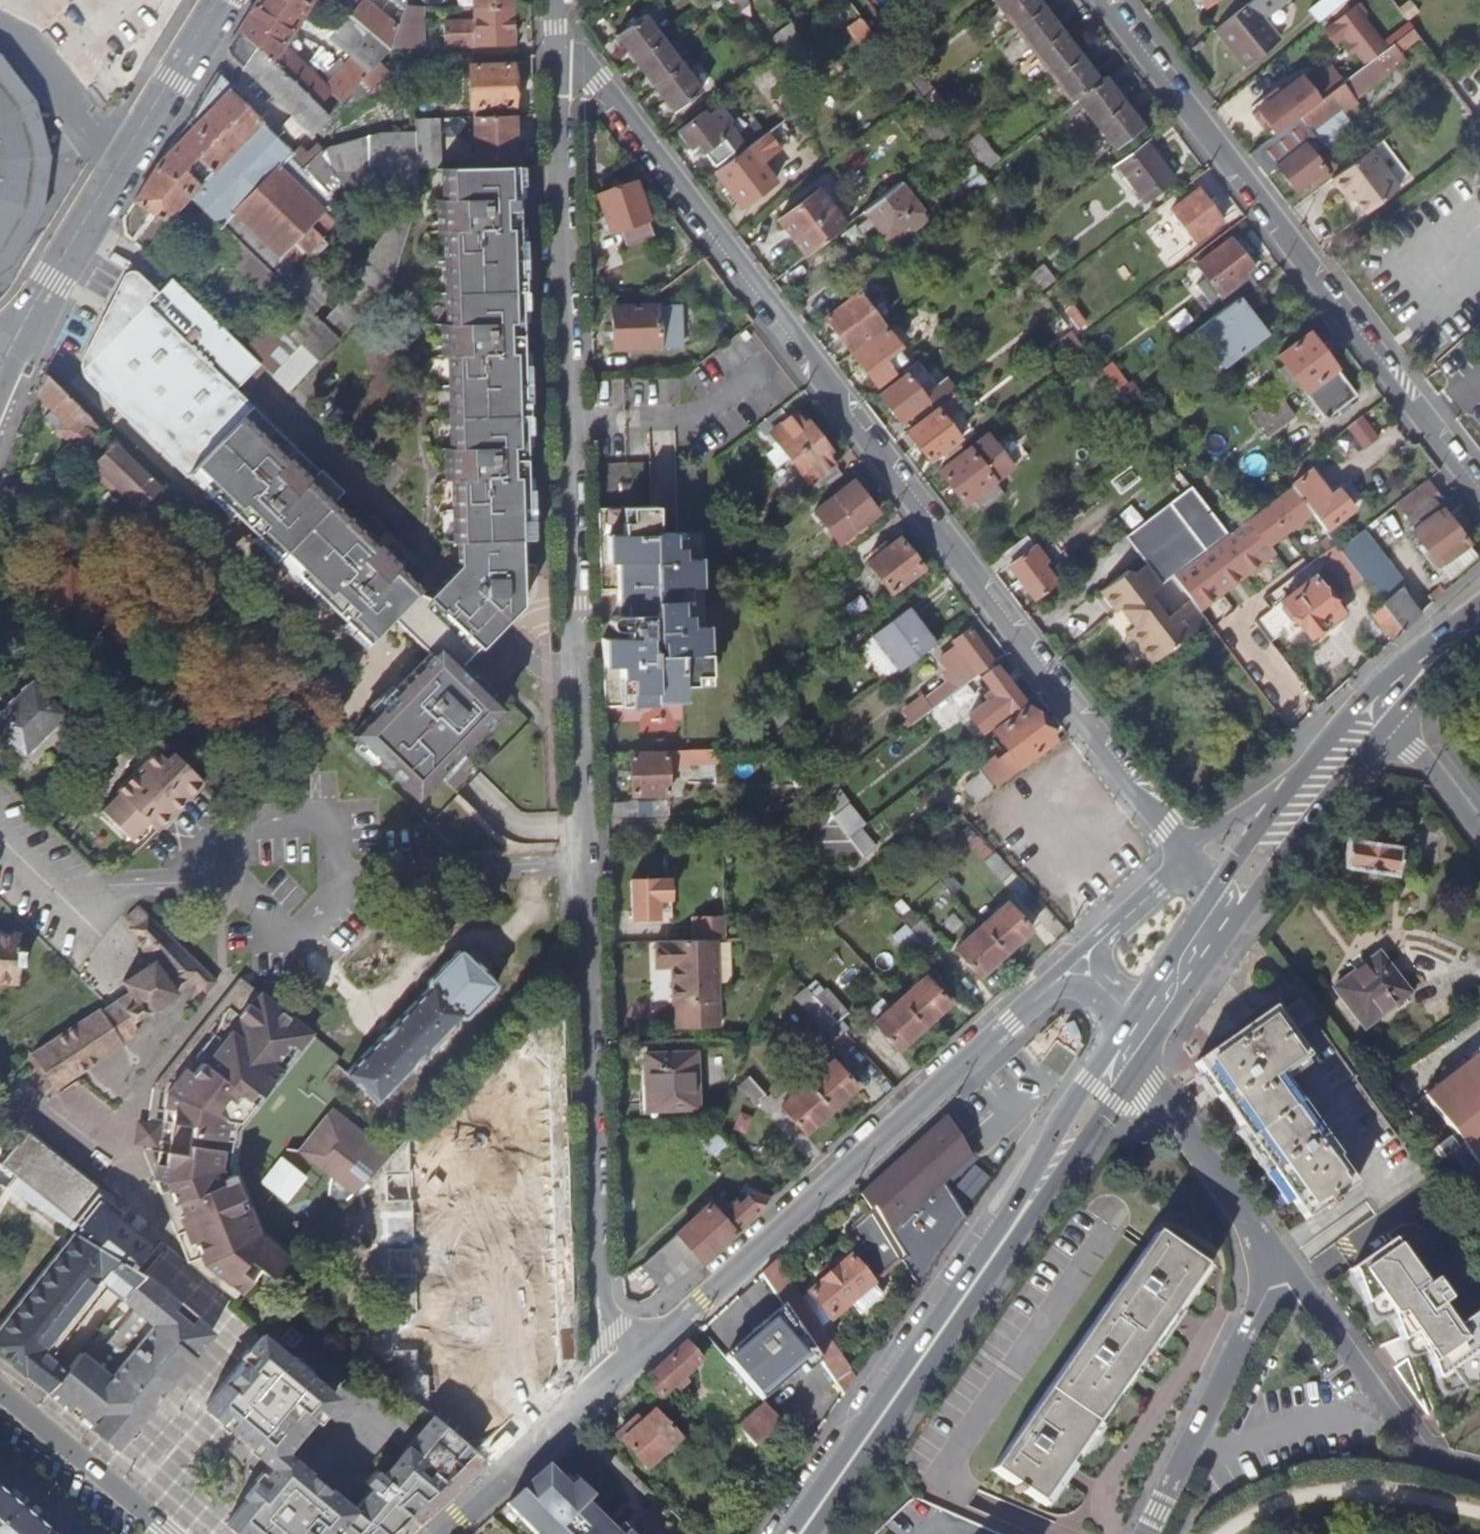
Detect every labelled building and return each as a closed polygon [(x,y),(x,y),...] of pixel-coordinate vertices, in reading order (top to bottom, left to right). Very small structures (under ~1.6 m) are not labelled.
[(238,32),(256,47),(257,46),(273,62),(281,49),(310,0),(257,0),(238,32)] [(350,17),(362,3),(358,0),(329,0),(350,17)] [(1042,8),(1036,0),(1001,0),(997,3),(1016,28),(1042,8)] [(1347,0),(1321,0),(1312,8),(1322,20),(1347,0)] [(350,17),(389,49),(397,28),(363,1),(362,3),(350,17)] [(1249,3),(1216,29),(1246,67),(1279,41),(1249,3)] [(474,6),(457,6),(457,14),(474,14),(474,19),(445,20),(445,44),(512,42),(511,5),(474,6)] [(413,59),(423,59),(422,7),(405,8),(397,28),(389,49),(413,49),(413,59)] [(1034,53),(1061,32),(1042,8),(1016,28),(1034,53)] [(1368,64),(1388,49),(1357,8),(1327,30),(1337,41),(1345,35),(1368,64)] [(637,64),(664,44),(642,16),(616,36),(637,64)] [(330,92),(341,102),(361,81),(377,62),(389,49),(350,17),(350,18),(331,38),(352,58),(324,86),(330,92)] [(869,55),(882,45),(872,33),(860,18),(849,27),(869,55)] [(1280,165),(1300,189),(1314,179),(1318,184),(1331,173),(1327,168),(1335,162),(1322,147),(1315,152),(1309,145),(1319,137),(1313,129),(1342,107),(1345,111),(1356,103),(1353,99),(1407,57),(1403,52),(1422,37),(1415,28),(1388,49),(1368,64),(1331,92),(1327,95),(1301,115),(1275,135),(1252,152),(1268,173),(1280,165)] [(230,45),(228,49),(229,54),(243,67),(256,47),(238,32),(230,45)] [(1054,78),(1080,57),(1061,32),(1034,53),(1054,78)] [(664,44),(637,64),(655,88),(682,68),(664,44)] [(257,46),(256,47),(243,67),(312,133),(328,115),(318,105),(273,62),(257,46)] [(273,62),(318,105),(330,92),(324,86),(287,50),(281,49),(273,62)] [(0,51),(0,264),(14,253),(41,204),(48,147),(31,91),(0,51)] [(1073,103),(1078,99),(1100,82),(1080,57),(1054,78),(1073,103)] [(377,62),(361,81),(371,89),(387,71),(377,62)] [(496,107),(514,106),(512,64),(469,66),(470,108),(496,107)] [(682,68),(655,88),(673,112),(700,91),(682,68)] [(1275,135),(1301,115),(1327,95),(1309,72),(1283,92),(1290,101),(1263,121),(1275,135)] [(215,79),(204,96),(188,123),(194,128),(229,92),(215,79)] [(1096,124),(1123,104),(1104,79),(1100,82),(1078,99),(1096,124)] [(361,81),(341,102),(351,111),(371,89),(361,81)] [(157,166),(185,193),(188,196),(260,122),(229,92),(194,128),(192,130),(157,166)] [(330,92),(318,105),(328,115),(341,102),(330,92)] [(1123,104),(1096,124),(1114,147),(1141,127),(1123,104)] [(496,116),(514,115),(514,106),(496,107),(496,116)] [(1345,111),(1342,107),(1313,129),(1319,137),(1309,145),(1315,152),(1322,147),(1354,122),(1345,111)] [(737,148),(729,138),(721,128),(715,120),(706,109),(678,131),(691,148),(700,141),(717,163),(737,148)] [(496,116),(475,117),(476,159),(516,157),(514,115),(496,116)] [(721,115),(715,120),(721,128),(728,123),(721,115)] [(415,119),(416,132),(417,169),(439,169),(437,118),(415,119)] [(731,120),(728,123),(721,128),(729,138),(739,131),(731,120)] [(188,196),(204,211),(220,227),(223,225),(235,213),(289,266),(307,247),(300,241),(311,229),(325,214),(336,202),(335,201),(303,171),(288,157),(292,153),(260,122),(188,196)] [(172,143),(157,166),(192,130),(187,125),(172,143)] [(769,130),(750,145),(755,152),(756,151),(774,138),(775,137),(769,130)] [(368,199),(418,199),(418,198),(417,169),(416,132),(378,133),(326,147),(340,196),(358,210),(368,199)] [(1150,137),(1118,162),(1146,199),(1178,175),(1150,137)] [(783,149),(774,138),(756,151),(764,163),(783,149)] [(1412,173),(1387,139),(1335,178),(1345,192),(1350,189),(1368,212),(1402,187),(1399,183),(1412,173)] [(335,201),(340,196),(326,147),(303,171),(335,201)] [(748,147),(715,171),(742,207),(775,182),(748,147)] [(980,173),(967,157),(960,162),(972,179),(980,173)] [(1339,168),(1335,162),(1327,168),(1331,173),(1339,168)] [(151,174),(134,202),(166,222),(185,193),(157,166),(151,174)] [(520,541),(529,541),(529,528),(531,528),(530,478),(525,478),(524,437),(529,437),(528,417),(523,417),(523,402),(527,402),(526,364),(522,364),(520,322),(525,322),(524,290),(520,290),(519,277),(523,277),(522,228),(517,228),(516,198),(520,198),(519,166),(443,168),(443,201),(438,201),(439,231),(445,231),(448,325),(442,325),(443,356),(449,356),(451,449),(446,449),(447,480),(453,480),(455,543),(461,543),(461,566),(430,599),(416,596),(391,622),(429,656),(436,648),(459,668),(478,648),(481,650),(522,608),(520,541)] [(597,196),(610,233),(648,219),(634,183),(597,196)] [(898,183),(863,210),(887,240),(904,227),(907,232),(926,218),(898,183)] [(805,256),(845,225),(817,189),(778,220),(805,256)] [(1194,242),(1222,220),(1198,189),(1170,211),(1194,242)] [(220,227),(204,211),(192,224),(214,246),(229,231),(223,225),(220,227)] [(223,225),(229,231),(284,285),(295,273),(289,266),(235,213),(223,225)] [(1150,213),(1138,222),(1144,230),(1156,221),(1150,213)] [(311,229),(318,236),(332,221),(325,214),(311,229)] [(315,255),(326,244),(318,236),(311,229),(300,241),(307,247),(313,253),(315,255)] [(1212,301),(1220,295),(1246,275),(1253,269),(1227,235),(1193,262),(1214,288),(1206,294),(1212,301)] [(295,273),(313,253),(307,247),(289,266),(295,273)] [(1040,290),(1042,292),(1055,281),(1042,264),(1029,275),(1029,276),(1040,290)] [(1228,306),(1240,297),(1254,286),(1246,275),(1220,295),(1228,306)] [(1040,290),(1029,276),(1009,291),(1016,301),(1033,288),(1036,293),(1040,290)] [(132,277),(127,280),(91,351),(95,374),(194,469),(184,480),(227,522),(234,517),(254,538),(249,543),(317,609),(324,603),(345,624),(340,630),(363,650),(391,622),(416,596),(418,594),(396,572),(398,566),(376,545),(372,545),(331,504),(343,491),(321,469),(319,471),(233,389),(258,363),(169,277),(153,291),(143,279),(138,277),(132,277)] [(1254,286),(1240,297),(1264,328),(1286,312),(1261,281),(1254,286)] [(850,350),(882,325),(856,292),(824,317),(850,350)] [(258,363),(288,392),(354,324),(338,309),(322,324),(312,314),(308,318),(291,302),(244,349),(258,363)] [(613,307),(615,349),(682,347),(680,306),(613,307)] [(868,341),(851,355),(876,386),(893,374),(883,360),(899,347),(884,329),(868,341)] [(1086,350),(1081,343),(1073,333),(1061,342),(1074,359),(1086,350)] [(1285,382),(1291,377),(1323,418),(1355,395),(1307,333),(1276,357),(1282,365),(1276,370),(1285,382)] [(883,360),(893,374),(909,361),(899,347),(883,360)] [(1118,392),(1128,384),(1111,363),(1103,371),(1113,384),(1118,392)] [(1113,384),(1103,371),(1101,369),(1094,375),(1105,390),(1113,384)] [(87,416),(44,374),(38,389),(35,394),(49,406),(51,407),(65,420),(57,427),(66,436),(79,423),(87,416)] [(899,422),(927,402),(906,374),(879,395),(899,422)] [(1128,384),(1118,392),(1134,412),(1146,403),(1130,382),(1128,384)] [(1257,395),(1262,402),(1276,392),(1271,385),(1257,395)] [(1294,416),(1276,392),(1262,402),(1250,411),(1268,435),(1294,416)] [(954,395),(936,408),(937,409),(942,416),(960,402),(954,395)] [(43,414),(57,427),(65,420),(51,407),(43,414)] [(780,408),(757,425),(774,448),(778,444),(769,432),(787,418),(780,408)] [(959,438),(942,416),(937,409),(904,435),(913,448),(917,445),(929,461),(959,438)] [(788,458),(817,436),(806,421),(802,424),(793,413),(787,418),(769,432),(778,444),(788,458)] [(98,426),(87,416),(79,423),(91,434),(98,426)] [(1360,417),(1345,429),(1362,450),(1378,438),(1360,417)] [(94,438),(91,434),(79,423),(66,436),(82,451),(94,438)] [(823,431),(817,436),(827,448),(833,443),(823,431)] [(987,435),(939,471),(964,504),(1012,468),(987,435)] [(817,436),(788,458),(808,484),(809,483),(833,465),(824,453),(828,450),(827,448),(817,436)] [(137,464),(113,441),(91,463),(139,509),(161,487),(137,464)] [(817,493),(841,475),(833,465),(809,483),(817,493)] [(1181,495),(1192,487),(1175,466),(1170,470),(1173,475),(1168,479),(1181,495)] [(1291,485),(1311,511),(1317,519),(1326,531),(1354,509),(1339,490),(1331,496),(1311,469),(1305,474),(1299,467),(1286,478),(1291,485)] [(1428,480),(1396,504),(1408,520),(1434,500),(1440,496),(1428,480)] [(837,541),(876,512),(853,482),(814,511),(837,541)] [(1228,535),(1173,577),(1190,600),(1198,610),(1274,551),(1268,544),(1311,511),(1291,485),(1285,490),(1248,519),(1228,535)] [(1207,622),(1198,610),(1190,600),(1165,619),(1148,596),(1173,577),(1228,535),(1192,487),(1181,495),(1128,535),(1149,563),(1133,574),(1130,570),(1103,590),(1119,610),(1126,605),(1136,618),(1132,621),(1136,626),(1128,632),(1151,664),(1207,622)] [(1412,533),(1438,566),(1448,579),(1477,556),(1467,544),(1434,500),(1408,520),(1416,530),(1412,533)] [(602,639),(604,707),(657,706),(657,702),(683,702),(683,684),(696,684),(696,675),(711,674),(709,626),(691,627),(691,615),(681,615),(680,589),(691,589),(700,588),(699,560),(684,560),(684,547),(671,547),(671,533),(657,533),(656,507),(597,509),(600,590),(619,590),(628,590),(628,602),(619,603),(620,615),(616,616),(613,617),(611,621),(611,625),(614,629),(617,631),(620,632),(621,639),(602,639)] [(684,532),(671,533),(671,547),(684,547),(684,532)] [(1339,548),(1343,553),(1362,578),(1384,561),(1361,532),(1339,548)] [(763,534),(759,537),(752,542),(759,550),(769,543),(763,534)] [(1026,536),(1001,555),(1009,565),(1034,546),(1026,536)] [(867,562),(890,593),(922,568),(899,538),(888,546),(884,542),(870,553),(874,557),(867,562)] [(1326,550),(1327,551),(1336,544),(1335,543),(1326,550)] [(1034,546),(1009,565),(1034,599),(1056,583),(1042,564),(1046,561),(1034,546)] [(1343,553),(1338,557),(1334,560),(1320,570),(1342,598),(1365,581),(1362,578),(1343,553)] [(1320,570),(1334,560),(1329,554),(1314,564),(1320,570)] [(1403,631),(1419,616),(1399,591),(1406,585),(1386,559),(1384,561),(1362,578),(1365,581),(1382,604),(1403,631)] [(36,602),(81,645),(102,624),(90,613),(103,601),(69,568),(36,602)] [(1309,636),(1341,612),(1313,576),(1281,600),(1309,636)] [(1433,604),(1444,594),(1438,588),(1427,599),(1433,604)] [(691,615),(691,589),(680,589),(681,615),(691,615)] [(619,590),(619,603),(628,602),(628,590),(619,590)] [(1392,640),(1403,631),(1382,604),(1371,613),(1392,640)] [(899,671),(935,644),(907,608),(872,634),(899,671)] [(956,691),(994,662),(968,629),(953,641),(967,660),(951,671),(958,680),(952,685),(956,691)] [(368,712),(371,715),(351,738),(359,745),(357,747),(370,762),(373,759),(416,799),(437,776),(441,780),(456,765),(452,762),(503,710),(490,698),(494,694),(475,676),(472,680),(459,668),(436,648),(429,656),(385,701),(382,699),(368,712)] [(986,700),(968,714),(981,732),(1022,700),(996,665),(980,677),(990,690),(983,695),(986,700)] [(711,684),(711,674),(696,675),(696,684),(711,684)] [(30,680),(0,711),(0,732),(25,755),(65,713),(30,680)] [(909,726),(956,691),(952,685),(949,682),(924,701),(923,699),(905,712),(910,717),(905,721),(909,726)] [(993,731),(1009,752),(1019,765),(1052,740),(1026,706),(993,731)] [(165,758),(156,749),(115,791),(119,794),(101,811),(130,839),(147,822),(154,829),(203,780),(173,751),(165,758)] [(715,749),(688,750),(689,762),(716,762),(715,749)] [(993,789),(1021,768),(1019,765),(1009,752),(997,761),(994,757),(978,770),(980,773),(993,789)] [(632,795),(667,794),(666,754),(631,754),(632,795)] [(99,762),(81,780),(92,791),(110,774),(99,762)] [(977,801),(993,789),(980,773),(964,786),(977,801)] [(833,784),(817,796),(828,811),(841,829),(847,837),(859,828),(863,825),(833,784)] [(607,803),(607,818),(637,817),(636,802),(607,803)] [(828,811),(795,812),(795,827),(806,827),(807,841),(831,840),(850,840),(847,837),(841,829),(828,811)] [(859,828),(847,837),(850,840),(863,856),(873,847),(859,828)] [(1348,836),(1344,866),(1397,874),(1401,845),(1348,836)] [(863,856),(850,840),(831,840),(850,865),(863,856)] [(1012,872),(995,853),(984,863),(1001,882),(1012,872)] [(632,919),(655,919),(655,900),(669,900),(668,880),(630,882),(632,919)] [(981,926),(1004,952),(1030,929),(1007,903),(981,926)] [(141,909),(138,906),(125,920),(124,924),(128,929),(141,909)] [(216,982),(141,909),(128,929),(151,963),(154,961),(175,992),(193,981),(205,992),(216,982)] [(905,925),(909,929),(917,922),(909,915),(903,922),(905,925)] [(724,938),(723,916),(694,917),(695,940),(718,939),(724,938)] [(909,929),(927,948),(938,938),(920,919),(917,922),(909,929)] [(927,948),(909,929),(905,925),(894,935),(916,959),(927,948)] [(1004,952),(981,926),(955,950),(978,976),(1004,952)] [(14,983),(15,966),(25,967),(25,953),(16,952),(17,937),(0,936),(0,983),(14,983)] [(718,939),(695,940),(654,941),(655,969),(674,968),(674,981),(670,981),(670,993),(675,993),(676,1028),(720,1027),(718,939)] [(371,1046),(345,1072),(376,1103),(459,1018),(466,1017),(494,989),(495,983),(477,966),(462,951),(456,952),(428,981),(428,989),(398,1019),(385,1032),(371,1046)] [(35,953),(25,953),(25,967),(15,966),(14,983),(14,990),(33,990),(35,953)] [(1410,993),(1378,954),(1335,988),(1364,1027),(1410,993)] [(102,1013),(32,1056),(54,1091),(124,1048),(123,1046),(140,1035),(132,1022),(175,992),(154,961),(151,963),(122,981),(132,998),(113,1009),(103,1015),(102,1013)] [(900,1000),(923,1026),(948,1002),(926,977),(900,1000)] [(242,1290),(260,1267),(270,1276),(288,1260),(258,1237),(230,1166),(232,1150),(219,1149),(221,1139),(233,1140),(234,1127),(254,1103),(259,1107),(275,1085),(272,1082),(282,1069),(310,1032),(247,983),(225,1011),(215,1032),(195,1058),(191,1055),(179,1069),(174,1082),(167,1093),(163,1121),(173,1122),(168,1152),(165,1152),(164,1165),(156,1165),(155,1178),(160,1191),(171,1188),(174,1203),(179,1215),(189,1240),(195,1239),(202,1255),(231,1278),(230,1281),(242,1290)] [(822,1008),(818,1003),(808,993),(797,1002),(811,1018),(822,1008)] [(818,1003),(822,1008),(840,1027),(850,1018),(829,994),(818,1003)] [(1302,996),(1286,1006),(1304,1033),(1320,1023),(1302,996)] [(923,1026),(900,1000),(873,1024),(897,1049),(923,1026)] [(840,1027),(822,1008),(811,1018),(828,1037),(840,1027)] [(1306,1058),(1272,1010),(1196,1064),(1306,1220),(1356,1185),(1280,1077),(1306,1058)] [(644,1055),(645,1071),(646,1110),(665,1109),(696,1108),(694,1053),(644,1055)] [(1423,1097),(1424,1098),(1443,1122),(1478,1167),(1479,1165),(1479,1053),(1423,1097)] [(807,1084),(830,1110),(856,1086),(833,1061),(807,1084)] [(665,1114),(665,1109),(646,1110),(645,1071),(638,1071),(640,1114),(665,1114)] [(448,1111),(494,1155),(532,1117),(485,1072),(448,1111)] [(736,1088),(754,1107),(764,1097),(747,1078),(736,1088)] [(830,1110),(807,1084),(780,1108),(803,1134),(830,1110)] [(1434,1128),(1443,1122),(1424,1098),(1415,1105),(1434,1128)] [(359,1187),(379,1166),(392,1153),(333,1108),(305,1144),(304,1152),(320,1154),(319,1164),(333,1167),(332,1175),(347,1177),(348,1179),(359,1187)] [(871,1213),(900,1260),(901,1259),(919,1286),(971,1210),(952,1182),(980,1156),(949,1112),(866,1194),(879,1206),(871,1213)] [(141,1275),(132,1268),(149,1247),(117,1221),(120,1218),(91,1195),(94,1191),(24,1133),(0,1162),(0,1169),(14,1180),(4,1192),(67,1243),(0,1325),(0,1359),(45,1396),(46,1394),(67,1369),(43,1350),(100,1280),(122,1298),(141,1275)] [(387,1160),(448,1224),(462,1211),(402,1147),(387,1160)] [(262,1182),(288,1204),(309,1178),(282,1156),(262,1182)] [(764,1204),(769,1200),(765,1197),(743,1194),(735,1203),(719,1216),(733,1233),(764,1204)] [(703,1263),(733,1233),(719,1216),(709,1204),(675,1234),(700,1261),(703,1263)] [(871,1213),(870,1211),(867,1214),(864,1212),(853,1221),(856,1224),(847,1232),(863,1250),(883,1274),(900,1260),(871,1213)] [(1351,1321),(1425,1268),(1423,1266),(1429,1260),(1432,1252),(1432,1244),(1429,1235),(1424,1231),(1418,1227),(1411,1225),(1404,1225),(1399,1227),(1388,1234),(1393,1242),(1327,1286),(1351,1321)] [(662,1286),(700,1261),(675,1234),(640,1266),(660,1288),(662,1286)] [(1205,1268),(1157,1235),(993,1469),(1041,1503),(1205,1268)] [(872,1284),(883,1274),(863,1250),(851,1260),(872,1284)] [(882,1295),(872,1284),(851,1260),(849,1258),(807,1294),(829,1320),(851,1302),(861,1314),(882,1295)] [(843,1395),(853,1380),(775,1262),(762,1274),(784,1307),(788,1314),(820,1360),(843,1395)] [(414,1327),(453,1371),(520,1312),(481,1267),(414,1327)] [(1425,1268),(1351,1321),(1373,1352),(1395,1341),(1407,1360),(1388,1373),(1398,1386),(1479,1328),(1472,1318),(1457,1329),(1440,1306),(1448,1301),(1425,1268)] [(212,1332),(141,1275),(122,1298),(135,1309),(91,1362),(80,1353),(67,1369),(46,1394),(117,1451),(212,1332)] [(755,1332),(725,1358),(754,1391),(761,1400),(802,1366),(807,1372),(820,1360),(788,1314),(784,1307),(766,1323),(764,1321),(753,1330),(755,1332)] [(1479,1327),(1479,1313),(1472,1318),(1479,1328),(1479,1327)] [(1398,1386),(1434,1437),(1436,1438),(1439,1438),(1441,1438),(1479,1411),(1479,1330),(1479,1328),(1398,1386)] [(352,1346),(362,1355),(365,1351),(370,1345),(360,1336),(352,1346)] [(334,1395),(263,1338),(206,1407),(276,1466),(228,1527),(237,1533),(387,1533),(476,1453),(436,1417),(355,1512),(286,1454),(334,1395)] [(685,1344),(644,1381),(660,1398),(677,1382),(681,1386),(685,1383),(681,1378),(701,1361),(685,1344)] [(775,1417),(765,1405),(738,1428),(754,1447),(772,1431),(781,1424),(775,1417)] [(654,1412),(641,1424),(634,1430),(629,1425),(616,1436),(646,1470),(679,1439),(654,1412)] [(636,1419),(629,1425),(634,1430),(641,1424),(636,1419)] [(790,1434),(781,1424),(772,1431),(781,1441),(790,1434)] [(547,1468),(520,1492),(524,1497),(511,1510),(535,1533),(614,1533),(585,1505),(592,1498),(578,1483),(570,1491),(547,1468)] [(0,1494),(0,1533),(49,1533),(0,1494)]
